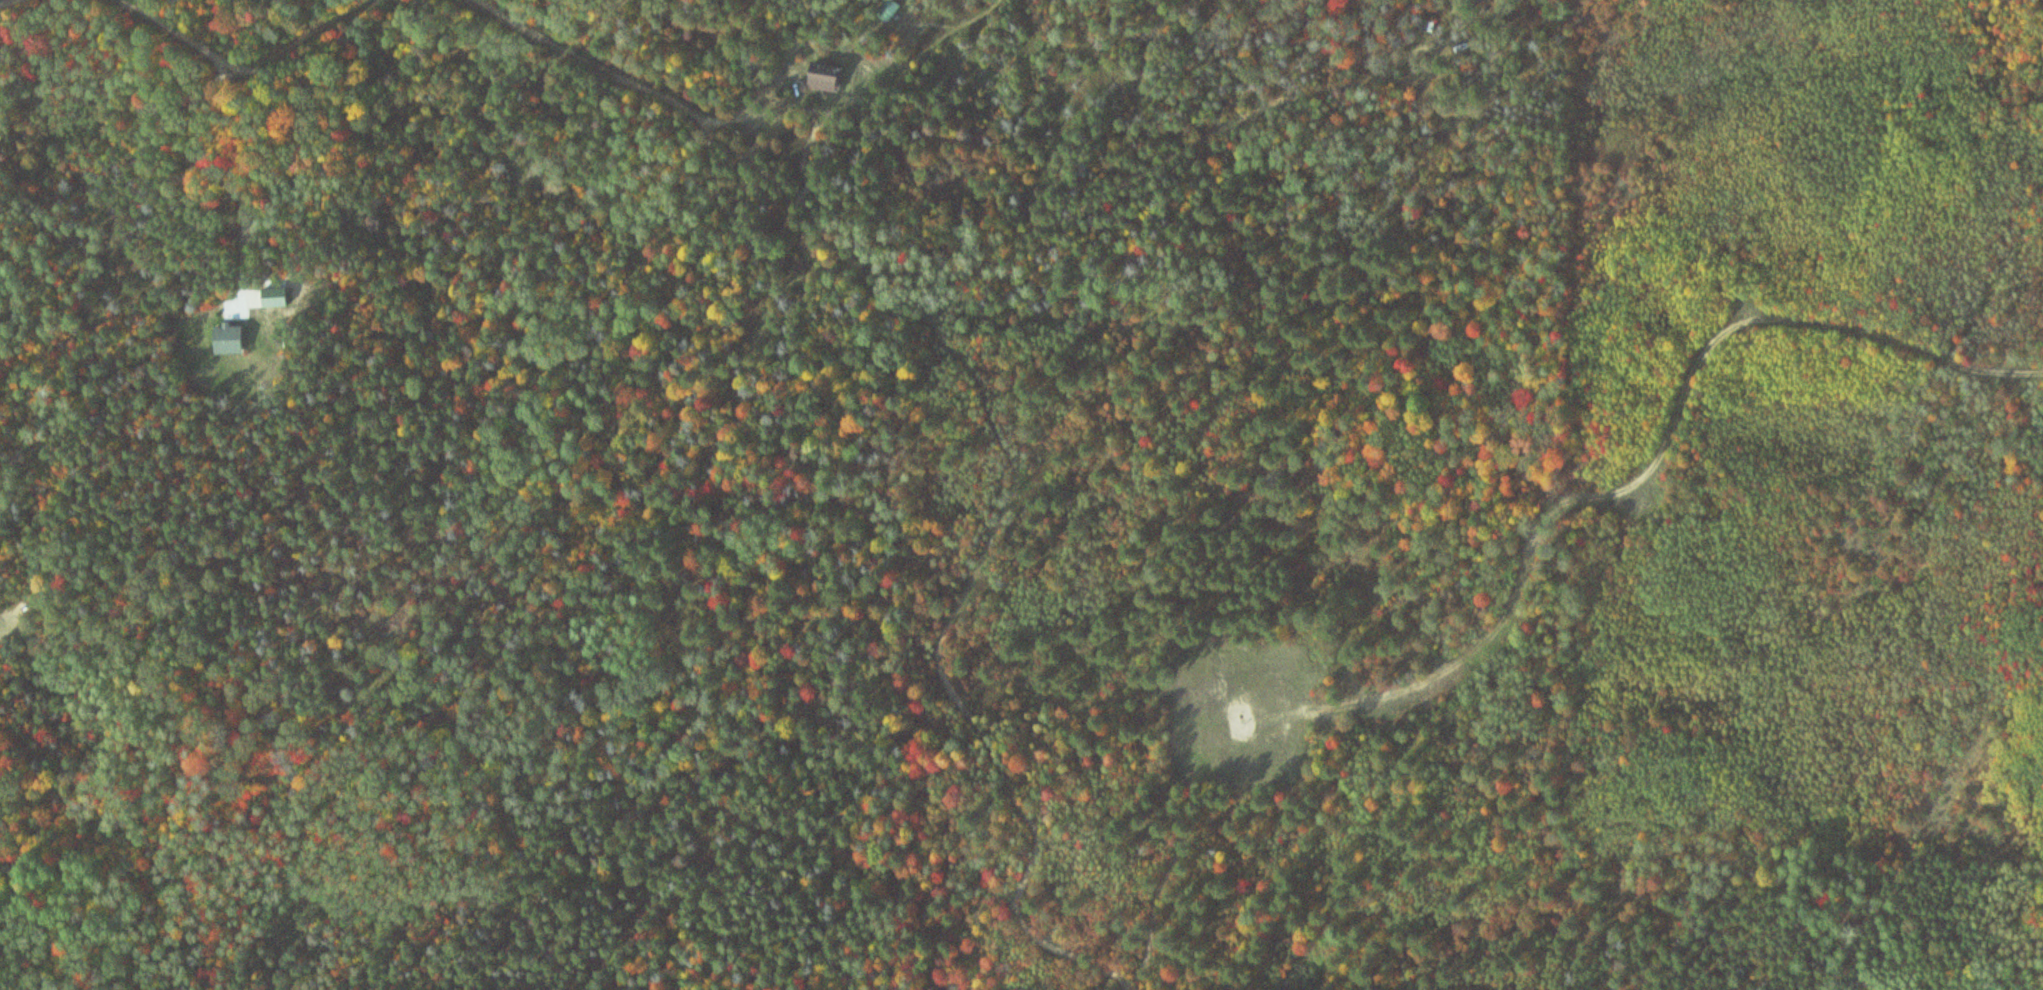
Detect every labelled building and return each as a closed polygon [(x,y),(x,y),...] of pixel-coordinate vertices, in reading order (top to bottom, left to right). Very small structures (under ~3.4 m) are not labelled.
[(896,21),(902,2),(895,0),(889,0),(883,17),(896,21)] [(816,90),(846,88),(844,63),(815,65),(816,90)] [(267,307),(293,307),(293,288),(267,289),(267,307)] [(218,326),(218,354),(249,354),(249,326),(218,326)]
